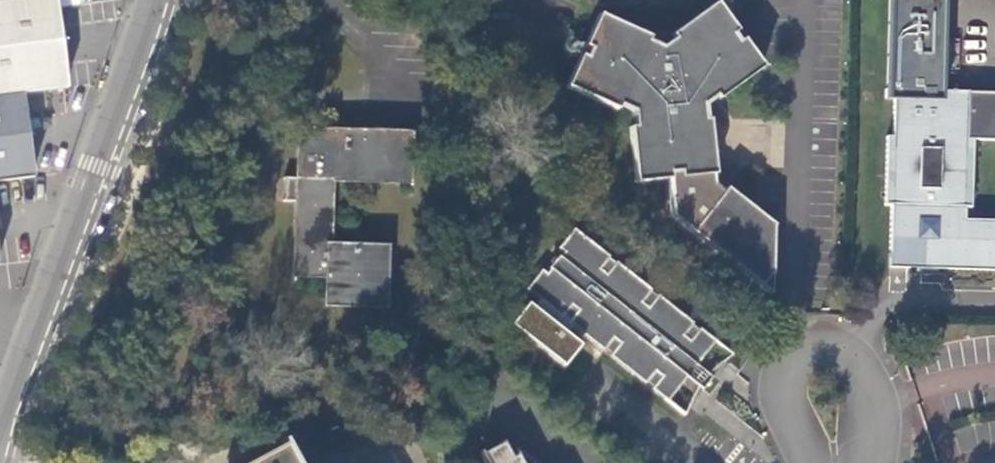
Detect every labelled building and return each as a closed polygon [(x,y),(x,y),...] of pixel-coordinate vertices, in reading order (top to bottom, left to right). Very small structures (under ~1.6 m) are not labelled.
[(58,53),(53,9),(52,0),(11,0),(0,1),(0,60),(58,53)] [(769,291),(770,221),(724,184),(720,189),(710,181),(709,171),(712,171),(708,115),(703,115),(702,101),(714,92),(717,95),(762,62),(743,35),(739,38),(733,29),(737,26),(718,0),(716,0),(671,32),(673,34),(662,43),(648,36),(650,32),(598,8),(584,40),(589,42),(585,51),(580,49),(566,81),(617,105),(619,101),(632,106),(633,122),(629,122),(633,177),(666,175),(669,212),(769,291)] [(960,200),(965,200),(967,131),(962,131),(963,84),(938,84),(940,0),(882,0),(879,92),(889,92),(888,129),(881,128),(880,198),(886,198),(885,246),(884,246),(883,260),(915,261),(915,259),(994,262),(994,211),(960,211),(960,200)] [(58,53),(0,60),(0,182),(32,178),(21,93),(63,88),(58,53)] [(963,84),(962,131),(967,131),(994,132),(994,85),(963,84)] [(418,130),(367,128),(362,128),(303,127),(301,176),(287,176),(287,188),(286,199),(300,199),(297,272),(329,273),(328,300),(384,301),(386,245),(331,242),(334,177),(417,179),(418,130)] [(608,256),(572,228),(557,247),(562,251),(545,273),(540,269),(525,288),(540,300),(533,308),(528,303),(511,325),(564,367),(581,345),(567,334),(573,326),(602,349),(604,346),(611,351),(609,354),(644,382),(647,379),(653,384),(651,387),(667,400),(715,340),(698,327),(696,330),(689,325),(692,322),(656,294),(654,297),(647,292),(650,289),(614,261),(612,264),(605,259),(608,256)] [(290,428),(230,462),(309,462),(290,428)] [(514,455),(508,458),(499,441),(477,453),(483,462),(518,462),(514,455)]
